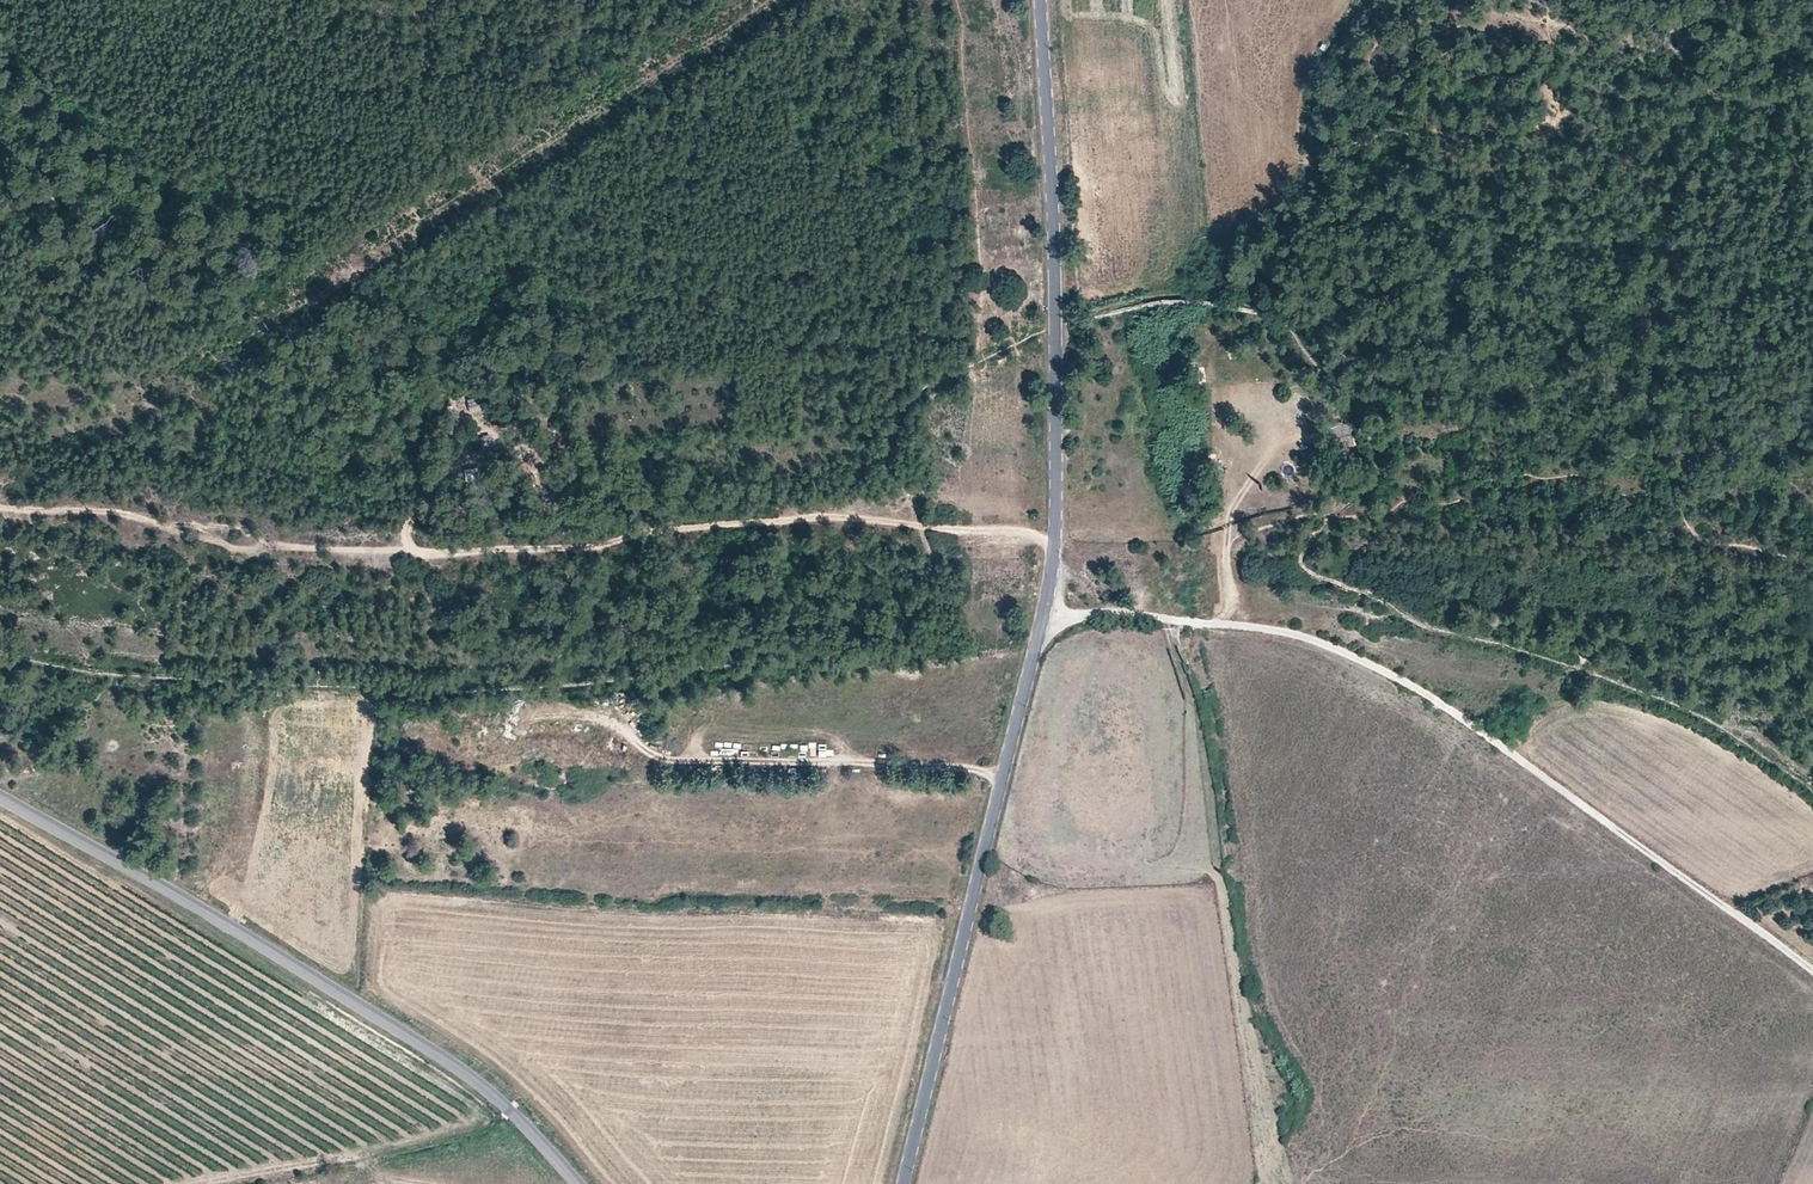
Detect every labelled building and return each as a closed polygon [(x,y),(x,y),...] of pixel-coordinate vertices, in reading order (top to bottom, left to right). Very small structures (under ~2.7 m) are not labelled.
[(1267,324),(1260,326),(1263,335),(1270,333),(1267,324)] [(1274,347),(1272,338),(1259,340),(1258,341),(1260,349),(1274,347)] [(1354,443),(1351,420),(1331,423),(1334,446),(1354,443)]
